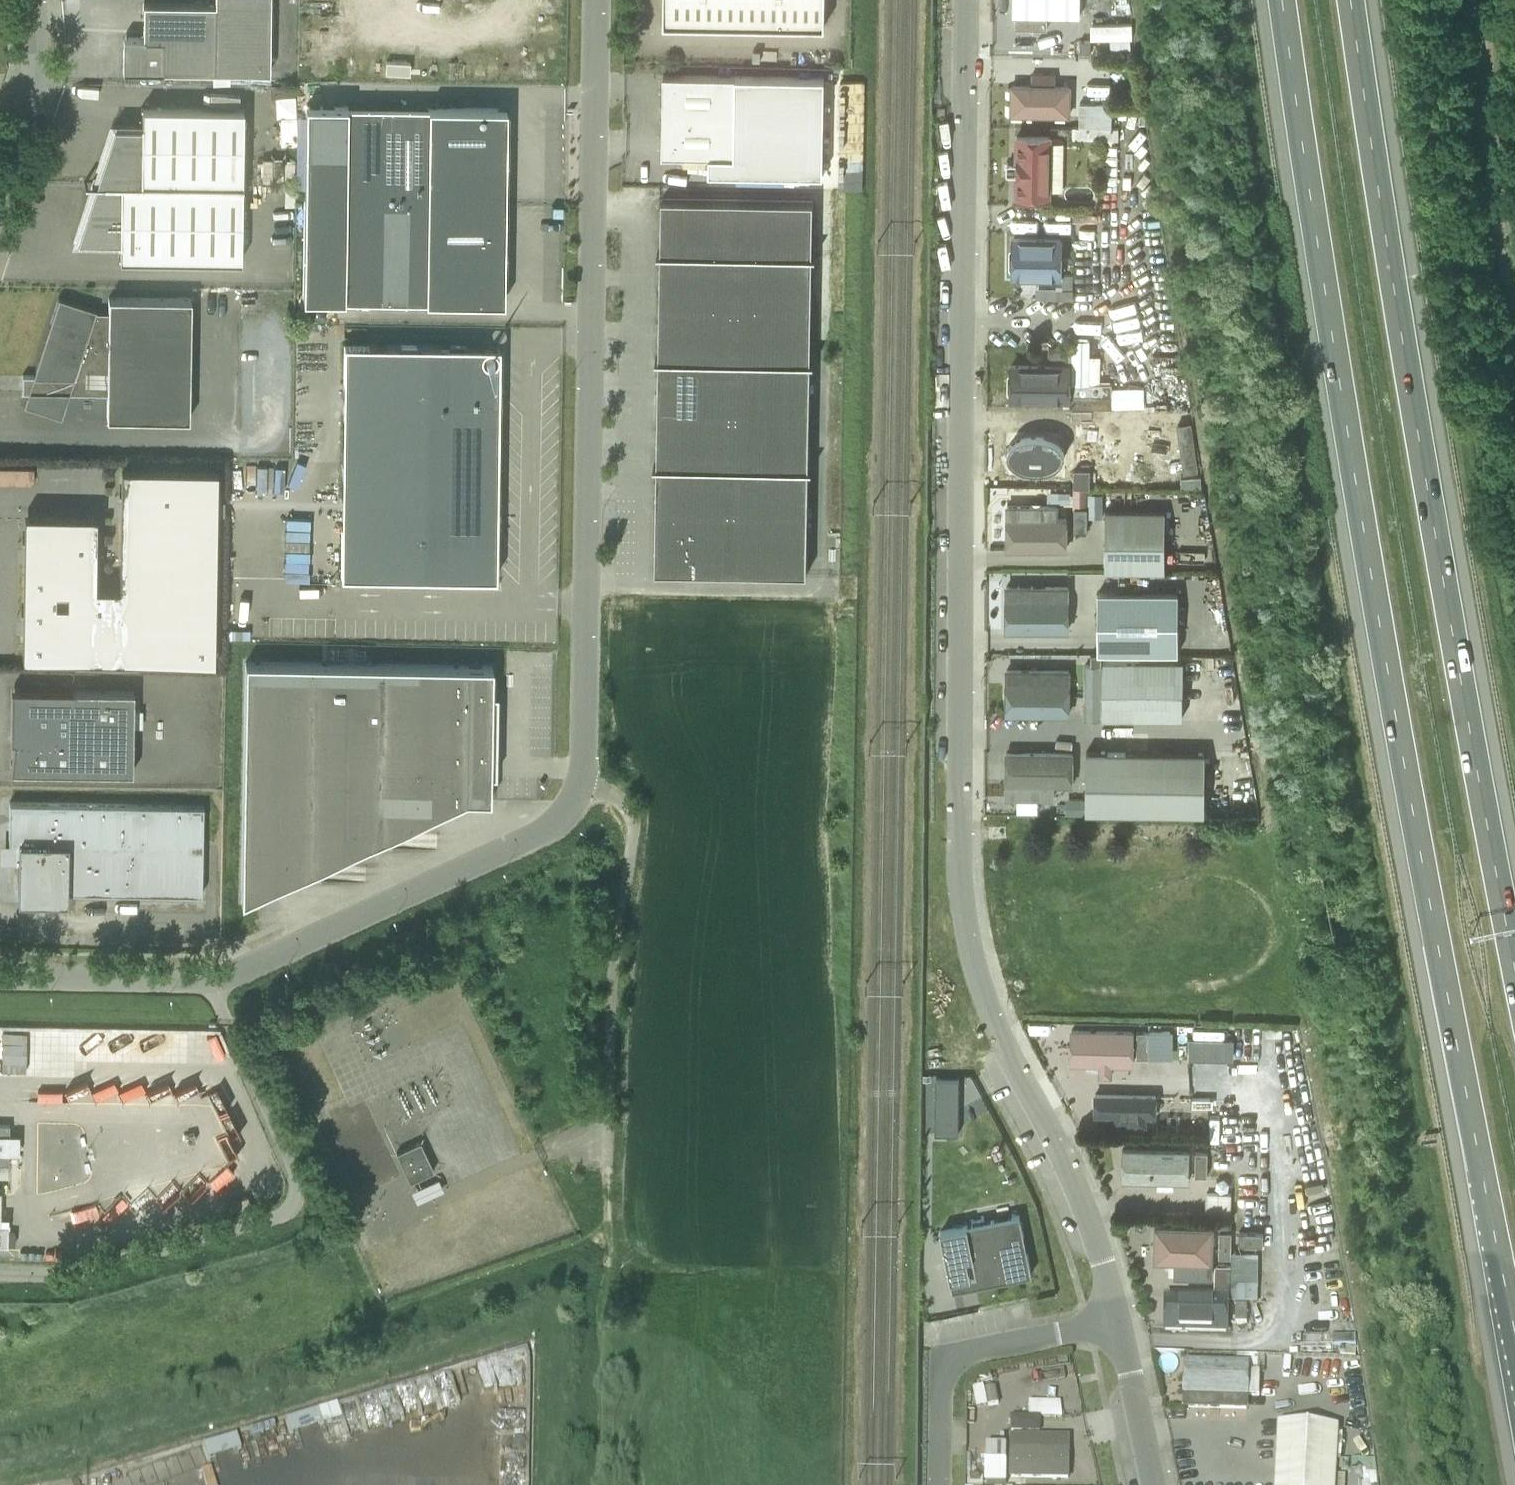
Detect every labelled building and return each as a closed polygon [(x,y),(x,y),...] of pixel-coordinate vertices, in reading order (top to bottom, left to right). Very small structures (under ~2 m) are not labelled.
[(271,0),(215,0),(215,4),(143,3),(143,37),(123,36),(123,70),(163,71),(163,70),(270,72),(271,0)] [(664,22),(825,25),(825,0),(665,0),(664,22)] [(1080,0),(1013,0),(1013,14),(1080,15),(1080,0)] [(1058,81),(1059,70),(1034,70),(1034,80),(1013,80),(1012,112),(1073,113),(1073,81),(1058,81)] [(710,171),(823,173),(825,77),(664,74),(662,154),(710,155),(710,171)] [(297,94),(278,95),(279,113),(298,112),(297,94)] [(1113,125),(1113,100),(1083,100),(1083,125),(1113,125)] [(306,105),(304,207),(303,299),(351,299),(395,300),(437,301),(499,302),(504,302),(504,256),(505,210),(506,163),(506,108),(441,107),(398,106),(354,106),(306,105)] [(241,260),(242,184),(243,108),(141,107),(141,125),(114,125),(95,182),(77,239),(119,240),(119,258),(241,260)] [(1010,161),(1010,194),(1058,196),(1056,135),(1025,136),(1025,161),(1010,161)] [(661,253),(661,263),(660,309),(659,357),(656,357),(656,359),(659,359),(658,406),(658,452),(657,464),(654,464),(654,465),(657,465),(657,499),(655,570),(676,570),(676,571),(807,573),(808,502),(809,455),(810,408),(811,362),(811,312),(812,266),(813,201),(662,198),(661,251),(658,251),(658,252),(661,253)] [(1009,239),(1009,274),(1058,275),(1057,239),(1009,239)] [(1056,298),(1074,298),(1074,273),(1063,273),(1063,288),(1057,287),(1056,298)] [(107,417),(189,419),(193,298),(109,296),(109,311),(96,310),(97,308),(58,296),(33,375),(22,375),(22,392),(27,392),(24,404),(62,417),(69,393),(107,393),(107,417)] [(500,582),(504,350),(348,348),(345,580),(500,582)] [(1009,367),(1009,397),(1063,398),(1062,367),(1055,367),(1055,352),(1033,353),(1032,367),(1009,367)] [(1181,421),(1185,468),(1194,467),(1191,421),(1181,421)] [(1075,428),(1018,429),(1019,462),(1075,463),(1075,428)] [(34,481),(35,461),(0,461),(0,480),(34,481)] [(24,513),(22,657),(214,661),(217,469),(121,467),(120,541),(119,587),(95,587),(97,515),(24,513)] [(1074,486),(1090,486),(1090,470),(1074,470),(1074,486)] [(1084,513),(1103,512),(1103,491),(1087,492),(1087,487),(1077,487),(1078,525),(1085,525),(1084,513)] [(1059,508),(1008,508),(1008,549),(1059,551),(1059,508)] [(1105,572),(1165,572),(1165,512),(1105,512),(1105,572)] [(1059,589),(1008,588),(1007,633),(1071,635),(1070,601),(1059,601),(1059,589)] [(1099,654),(1179,654),(1180,594),(1100,594),(1099,654)] [(242,902),(466,800),(490,800),(491,774),(496,774),(497,692),(492,692),(493,666),(246,662),(242,902)] [(1102,665),(1102,720),(1182,720),(1182,663),(1102,663),(1102,665)] [(1005,715),(1069,715),(1069,680),(1005,679),(1005,715)] [(20,690),(10,770),(133,772),(134,691),(20,690)] [(1077,784),(1077,749),(1007,748),(1007,797),(1058,797),(1058,784),(1077,784)] [(1087,751),(1086,811),(1205,813),(1205,752),(1087,751)] [(10,802),(9,842),(19,842),(18,900),(67,900),(67,891),(202,894),(204,805),(10,802)] [(1136,1063),(1137,1027),(1073,1026),(1072,1062),(1101,1062),(1101,1074),(1114,1074),(1114,1062),(1136,1063)] [(1149,1031),(1139,1031),(1139,1057),(1149,1057),(1149,1031)] [(960,1078),(936,1078),(935,1133),(959,1133),(960,1078)] [(210,1095),(221,1117),(231,1112),(220,1090),(210,1095)] [(1113,1123),(1158,1124),(1159,1092),(1096,1091),(1096,1115),(1113,1115),(1113,1123)] [(9,1136),(9,1134),(9,1124),(0,1124),(0,1135),(9,1136)] [(1193,1137),(1113,1138),(1113,1171),(1193,1170),(1193,1137)] [(411,1181),(434,1170),(421,1141),(398,1152),(411,1181)] [(1208,1150),(1196,1150),(1196,1174),(1208,1174),(1208,1150)] [(9,1164),(9,1153),(9,1152),(0,1152),(0,1164),(9,1164)] [(565,1155),(555,1160),(563,1176),(572,1171),(565,1155)] [(215,1186),(235,1170),(228,1161),(208,1178),(215,1186)] [(200,1171),(182,1188),(190,1196),(208,1180),(200,1171)] [(1208,1190),(1208,1207),(1233,1208),(1233,1191),(1208,1190)] [(963,1226),(941,1231),(953,1289),(962,1288),(961,1288),(975,1285),(979,1285),(979,1284),(1031,1274),(1023,1231),(1019,1215),(967,1225),(963,1226)] [(1212,1228),(1155,1225),(1153,1261),(1210,1263),(1212,1228)] [(1232,1230),(1220,1230),(1220,1255),(1231,1256),(1232,1230)] [(1228,1296),(1163,1297),(1164,1337),(1229,1335),(1228,1296)] [(480,1387),(523,1386),(523,1362),(528,1362),(528,1352),(480,1353),(480,1387)] [(1038,1364),(1039,1385),(1077,1384),(1076,1370),(1068,1370),(1068,1363),(1038,1364)] [(1241,1371),(1184,1369),(1182,1405),(1239,1407),(1241,1371)] [(292,1433),(343,1416),(338,1401),(287,1417),(292,1433)] [(1271,1484),(1335,1484),(1339,1425),(1274,1421),(1271,1484)] [(1065,1431),(1004,1432),(1004,1478),(1065,1477),(1065,1431)]
